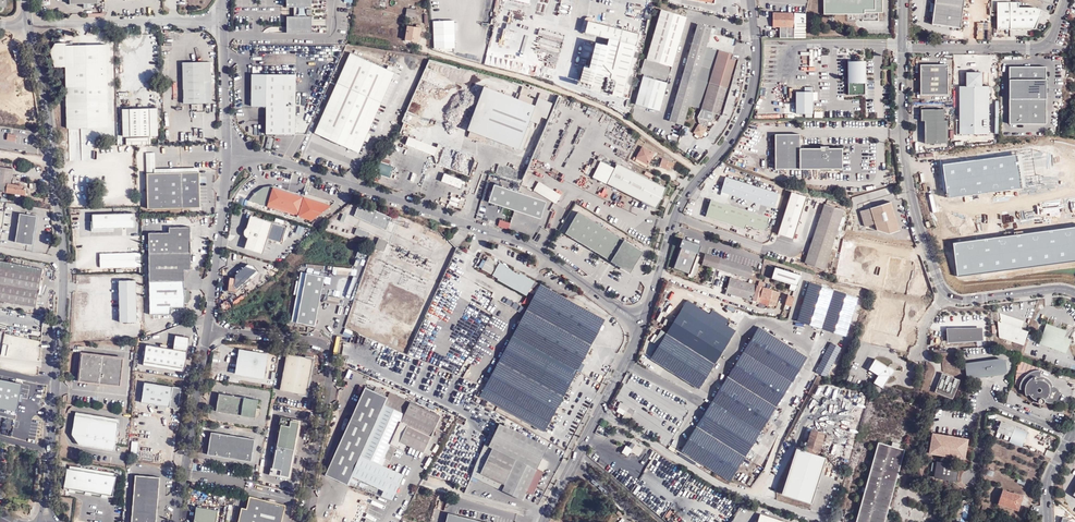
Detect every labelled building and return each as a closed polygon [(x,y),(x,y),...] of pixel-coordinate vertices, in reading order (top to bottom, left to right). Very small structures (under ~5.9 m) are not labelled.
[(287,7),(294,7),(294,17),(287,17),(287,33),(312,33),(312,20),(307,20),(307,17),(312,17),(312,10),(307,10),(307,7),(312,7),(312,0),(287,0),(287,7)] [(523,0),(501,0),(499,10),(519,15),(523,0)] [(833,13),(847,13),(864,13),(864,11),(883,11),(883,0),(823,0),(823,9),(833,9),(833,13)] [(933,23),(961,28),(964,5),(965,0),(936,0),(933,23)] [(993,10),(998,10),(999,29),(1010,29),(1036,28),(1043,9),(1036,7),(1019,7),(1019,1),(1011,1),(1011,0),(993,0),(993,10)] [(405,16),(416,18),(417,10),(407,8),(405,16)] [(669,78),(685,15),(659,9),(646,59),(654,61),(652,69),(642,67),(641,72),(669,78)] [(806,38),(806,14),(794,13),(773,13),(773,27),(780,27),(780,38),(806,38)] [(432,20),(433,49),(454,49),(454,19),(432,20)] [(585,33),(628,44),(636,46),(639,34),(588,21),(585,33)] [(976,39),(990,39),(990,22),(976,22),(976,39)] [(407,26),(405,40),(418,42),(421,28),(420,28),(420,25),(416,24),(416,27),(407,26)] [(698,24),(669,121),(683,125),(689,106),(701,66),(706,47),(712,29),(712,28),(698,24)] [(601,71),(595,69),(602,44),(596,43),(589,68),(584,66),(580,82),(589,84),(591,85),(594,74),(600,75),(601,71)] [(634,53),(627,51),(602,44),(595,69),(601,71),(600,75),(594,74),(591,85),(589,84),(589,85),(588,88),(623,97),(634,53)] [(628,44),(627,51),(634,53),(636,46),(628,44)] [(64,45),(55,45),(50,53),(54,69),(65,68),(67,129),(108,129),(106,47),(65,48),(64,45)] [(713,70),(734,76),(734,75),(739,59),(735,58),(735,60),(732,59),(733,54),(719,50),(719,51),(706,47),(701,66),(713,70)] [(359,153),(395,73),(350,53),(314,133),(359,153)] [(865,61),(848,62),(848,95),(865,95),(865,61)] [(183,104),(211,104),(211,83),(211,62),(203,62),(183,63),(183,104)] [(948,65),(920,65),(920,95),(948,95),(948,65)] [(701,66),(689,106),(701,109),(697,118),(699,123),(700,123),(700,126),(699,125),(694,132),(701,137),(706,129),(705,129),(707,127),(708,126),(709,126),(710,126),(711,126),(712,125),(712,124),(716,120),(715,119),(714,118),(716,113),(722,115),(734,76),(713,70),(701,66)] [(1047,68),(1010,67),(1009,123),(1009,125),(1047,125),(1047,68)] [(982,72),(966,72),(966,86),(960,87),(960,119),(960,134),(988,134),(988,101),(988,86),(982,86),(982,72)] [(296,114),(296,75),(252,74),(252,106),(267,106),(266,134),(276,134),(296,134),(296,114)] [(641,75),(634,104),(659,110),(667,81),(641,75)] [(484,87),(468,131),(519,150),(529,122),(539,125),(542,117),(548,120),(553,104),(538,98),(535,106),(484,87)] [(796,114),(813,114),(813,91),(796,91),(796,114)] [(823,106),(828,106),(828,98),(814,98),(814,113),(823,113),(823,106)] [(157,137),(156,109),(122,111),(123,138),(157,137)] [(944,109),(921,109),(921,121),(925,121),(925,144),(948,143),(948,120),(944,120),(944,109)] [(989,123),(989,132),(997,132),(997,115),(990,115),(990,123),(989,123)] [(800,134),(776,134),(776,169),(843,169),(843,148),(829,148),(829,146),(821,146),(821,148),(801,148),(800,134)] [(264,136),(263,147),(272,149),(273,137),(264,136)] [(437,147),(408,137),(406,145),(434,155),(437,147)] [(636,159),(647,165),(648,165),(655,153),(643,147),(636,158),(636,159)] [(147,173),(200,172),(200,167),(155,168),(155,153),(147,153),(147,173)] [(647,165),(636,159),(635,161),(646,167),(647,165)] [(676,163),(662,159),(659,167),(670,170),(671,167),(674,168),(676,163)] [(617,164),(615,168),(601,161),(593,177),(626,193),(657,208),(666,188),(617,164)] [(982,172),(988,216),(975,218),(978,240),(1033,233),(1074,228),(1073,213),(1074,213),(1074,204),(1030,209),(1024,166),(982,172)] [(21,196),(25,196),(26,195),(27,190),(24,189),(23,191),(21,191),(21,188),(20,188),(20,186),(10,184),(12,169),(0,167),(0,197),(1,197),(2,193),(16,195),(21,196)] [(148,208),(201,207),(201,172),(200,172),(147,173),(148,208)] [(464,180),(444,174),(441,183),(461,190),(464,180)] [(730,194),(777,209),(782,195),(726,177),(721,192),(722,192),(721,195),(729,197),(730,194)] [(561,195),(539,181),(534,190),(554,202),(556,203),(561,195)] [(546,202),(494,185),(489,203),(514,211),(540,220),(546,202)] [(305,193),(304,197),(273,188),(274,186),(264,187),(255,193),(249,200),(311,221),(334,202),(305,193)] [(807,196),(792,191),(778,233),(794,238),(807,196)] [(770,218),(711,199),(706,216),(745,229),(746,225),(766,231),(770,218)] [(900,231),(891,201),(859,211),(864,227),(875,224),(877,230),(889,234),(900,231)] [(389,218),(358,204),(352,217),(384,230),(389,218)] [(777,233),(786,205),(781,204),(772,232),(777,233)] [(844,210),(826,204),(805,263),(824,269),(835,237),(839,238),(843,225),(840,223),(844,210)] [(643,251),(578,212),(566,233),(630,272),(643,251)] [(38,217),(21,214),(16,243),(33,246),(38,217)] [(133,229),(133,214),(92,216),(92,229),(133,229)] [(268,240),(273,223),(250,216),(247,228),(244,230),(243,234),(245,237),(247,238),(244,248),(263,254),(268,240)] [(286,227),(273,223),(268,240),(281,244),(286,227)] [(190,227),(170,227),(170,232),(150,232),(151,281),(185,280),(185,269),(191,269),(190,227)] [(367,233),(355,228),(352,234),(364,239),(367,233)] [(388,241),(379,237),(375,246),(384,250),(388,241)] [(841,238),(835,277),(920,292),(922,281),(913,280),(916,263),(891,258),(889,267),(854,261),(857,240),(841,238)] [(688,245),(679,243),(676,256),(696,261),(700,241),(693,239),(691,244),(688,243),(688,245)] [(752,271),(753,268),(714,256),(715,251),(712,250),(711,255),(705,254),(702,264),(750,278),(752,271)] [(750,250),(748,256),(740,254),(738,261),(754,266),(758,253),(750,250)] [(487,256),(485,261),(481,259),(477,267),(490,274),(497,262),(487,256)] [(37,305),(43,267),(0,259),(0,298),(37,305)] [(140,270),(140,260),(124,260),(124,270),(140,270)] [(502,266),(497,263),(490,276),(496,279),(495,281),(524,296),(532,281),(518,274),(517,275),(502,268),(502,266)] [(234,293),(255,274),(248,267),(243,266),(232,276),(232,279),(225,278),(223,293),(232,294),(234,293)] [(789,284),(797,286),(801,275),(778,267),(777,268),(775,267),(772,278),(773,278),(772,281),(776,282),(776,279),(789,284)] [(324,277),(301,272),(291,323),(315,327),(324,277)] [(726,292),(744,298),(748,283),(730,278),(726,292)] [(185,280),(151,281),(151,313),(172,313),(172,307),(186,306),(186,303),(188,303),(190,300),(191,297),(190,292),(187,289),(185,289),(185,280)] [(135,281),(117,282),(118,323),(135,322),(135,281)] [(848,337),(861,298),(812,282),(799,321),(848,337)] [(748,283),(744,298),(753,300),(757,286),(755,285),(748,283)] [(795,292),(797,286),(789,284),(788,289),(795,292)] [(603,319),(538,285),(495,364),(492,363),(485,376),(488,378),(479,396),(544,430),(556,409),(560,411),(562,407),(558,405),(603,319)] [(753,300),(759,302),(761,297),(760,297),(763,287),(757,286),(753,300)] [(761,297),(759,302),(768,304),(770,299),(772,290),(763,287),(760,297),(761,297)] [(770,299),(769,303),(776,306),(780,292),(772,290),(770,299)] [(796,296),(791,294),(787,304),(793,306),(796,296)] [(873,307),(883,310),(886,302),(875,299),(873,307)] [(687,300),(666,333),(658,346),(651,358),(699,389),(736,331),(726,324),(729,319),(713,309),(709,314),(687,300)] [(1021,329),(1024,321),(1000,313),(1001,323),(998,322),(999,337),(1024,346),(1029,332),(1021,329)] [(859,335),(868,338),(875,318),(866,315),(859,335)] [(1062,353),(1071,349),(1073,342),(1067,340),(1069,333),(1049,326),(1041,346),(1062,353)] [(786,395),(799,374),(810,358),(780,338),(759,327),(681,450),(730,481),(781,402),(786,395)] [(658,346),(666,333),(661,330),(653,343),(658,346)] [(984,331),(949,332),(950,342),(984,341),(984,331)] [(184,370),(190,336),(176,334),(173,348),(147,343),(144,363),(184,370)] [(828,378),(844,348),(833,343),(817,372),(828,378)] [(241,348),(237,373),(264,378),(269,353),(241,348)] [(124,357),(82,352),(79,380),(121,384),(124,357)] [(314,357),(287,352),(280,389),(307,394),(314,357)] [(889,367),(888,367),(876,359),(869,370),(878,376),(874,383),(883,389),(894,373),(894,371),(893,369),(889,367)] [(1008,367),(1008,365),(1006,363),(1004,362),(1002,361),(967,365),(968,379),(1001,375),(1005,373),(1006,373),(1008,371),(1008,369),(1008,367)] [(1044,377),(1040,377),(1041,369),(1018,361),(1015,385),(1019,390),(1025,390),(1025,393),(1026,396),(1030,395),(1031,397),(1035,400),(1039,401),(1039,403),(1041,404),(1043,404),(1045,403),(1045,402),(1048,403),(1051,404),(1054,403),(1058,400),(1059,396),(1059,393),(1058,389),(1054,387),(1053,384),(1051,381),(1048,379),(1044,377)] [(20,399),(23,378),(0,373),(0,395),(5,396),(14,398),(20,399)] [(944,373),(935,392),(953,399),(961,381),(944,373)] [(179,389),(143,384),(140,403),(176,409),(179,389)] [(422,452),(439,416),(390,393),(388,396),(366,386),(326,473),(348,484),(347,485),(391,501),(402,475),(380,465),(384,457),(390,460),(396,447),(402,450),(404,444),(422,452)] [(258,398),(219,392),(217,410),(255,416),(258,398)] [(25,400),(20,399),(14,398),(12,404),(18,405),(18,407),(23,409),(25,400)] [(620,402),(615,411),(630,418),(634,409),(620,402)] [(119,420),(75,413),(71,436),(80,446),(114,452),(119,420)] [(291,478),(302,419),(281,415),(270,474),(291,478)] [(1023,444),(1028,433),(1001,422),(998,431),(995,436),(1022,447),(1023,444)] [(490,435),(488,434),(475,464),(483,467),(480,473),(500,482),(497,488),(523,499),(527,491),(533,493),(544,470),(537,467),(545,445),(498,425),(495,432),(492,431),(490,435)] [(825,433),(812,429),(805,448),(819,453),(824,437),(825,433)] [(255,438),(215,431),(211,454),(251,460),(255,438)] [(969,441),(933,434),(929,454),(965,462),(969,441)] [(907,449),(880,442),(856,521),(894,521),(895,518),(887,515),(907,449)] [(626,456),(631,449),(625,444),(620,451),(626,456)] [(630,451),(638,456),(642,448),(634,444),(630,451)] [(826,458),(796,448),(782,494),(812,503),(826,458)] [(475,464),(470,476),(497,488),(500,482),(480,473),(483,467),(475,464)] [(945,467),(937,465),(935,477),(940,478),(939,481),(940,481),(941,481),(941,480),(942,480),(943,480),(943,479),(945,478),(945,477),(948,478),(947,480),(954,481),(957,469),(950,468),(949,470),(944,469),(945,467)] [(69,466),(69,469),(112,477),(113,473),(69,466)] [(69,469),(66,469),(63,488),(112,497),(116,478),(112,477),(69,469)] [(160,481),(156,481),(154,479),(155,476),(136,474),(132,521),(156,521),(160,481)] [(1018,504),(1021,491),(1013,489),(1012,491),(1002,489),(1000,500),(1005,500),(1004,502),(1018,504)] [(286,504),(250,495),(247,507),(242,506),(238,521),(282,521),(286,504)] [(218,509),(197,506),(194,521),(216,521),(218,509)] [(448,511),(445,521),(492,521),(448,511)]
